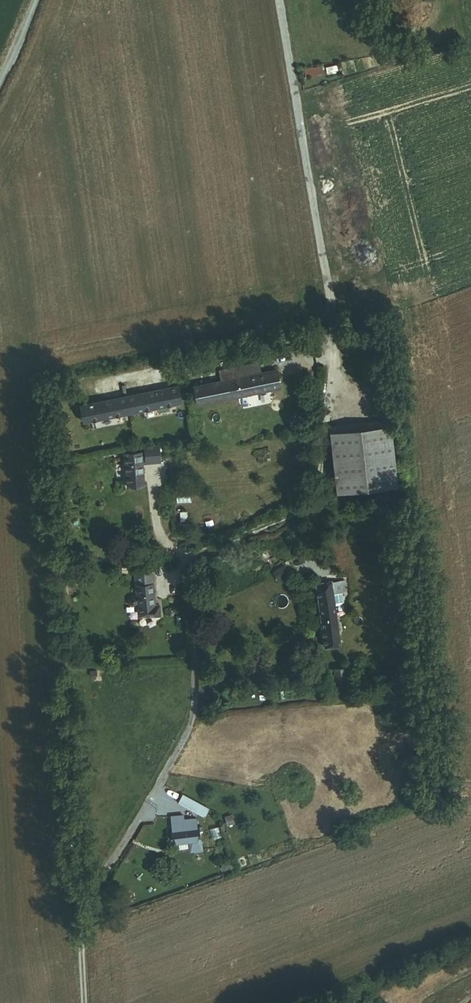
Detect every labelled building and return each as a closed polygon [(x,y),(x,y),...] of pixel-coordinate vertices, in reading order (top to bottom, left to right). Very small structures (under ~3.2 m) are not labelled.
[(322,67),(304,69),(304,76),(323,74),(322,67)] [(212,382),(194,385),(197,403),(280,388),(277,370),(261,372),(259,362),(235,366),(237,377),(212,382)] [(210,371),(212,382),(237,377),(235,366),(210,371)] [(178,386),(79,405),(82,422),(181,403),(178,386)] [(399,483),(392,425),(332,432),(339,490),(359,488),(377,486),(399,483)] [(140,453),(123,455),(127,488),(144,485),(141,463),(159,461),(157,445),(143,446),(145,458),(140,459),(140,453)] [(359,488),(361,502),(379,500),(377,486),(359,488)] [(277,581),(290,574),(284,564),(271,571),(277,581)] [(152,572),(135,574),(137,595),(131,595),(129,599),(129,605),(133,607),(138,607),(140,617),(162,615),(161,604),(156,604),(152,572)] [(345,601),(342,580),(317,584),(325,647),(341,645),(335,602),(345,601)] [(87,653),(77,654),(78,663),(88,663),(87,653)] [(346,668),(336,669),(338,690),(348,689),(346,668)] [(332,773),(311,779),(313,787),(334,781),(332,773)] [(181,796),(176,805),(203,819),(207,810),(181,796)] [(196,831),(170,832),(171,845),(197,844),(196,831)]
